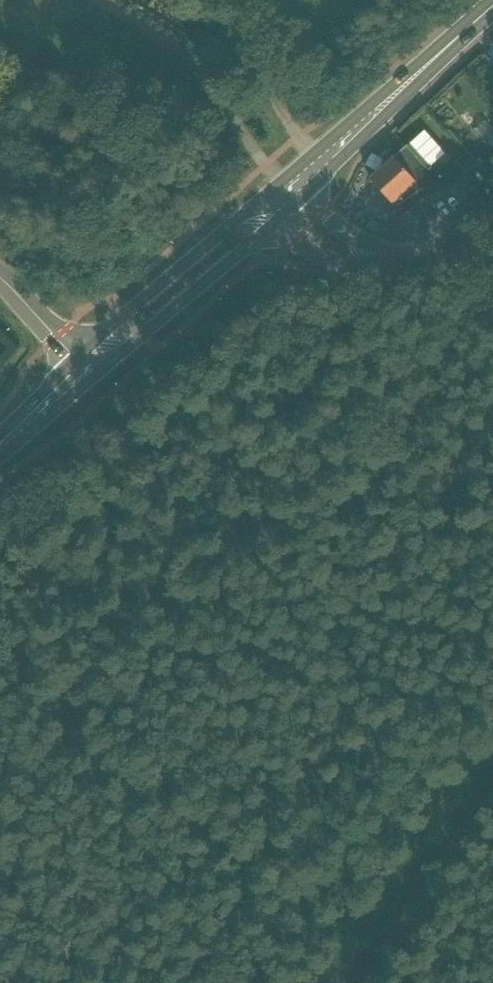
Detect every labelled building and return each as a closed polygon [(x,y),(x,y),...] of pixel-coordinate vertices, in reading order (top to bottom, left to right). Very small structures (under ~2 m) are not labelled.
[(480,99),(492,112),(492,86),(480,99)] [(415,110),(399,125),(427,156),(443,141),(415,110)] [(442,160),(430,172),(405,144),(368,177),(398,213),(457,177),(442,160)]
